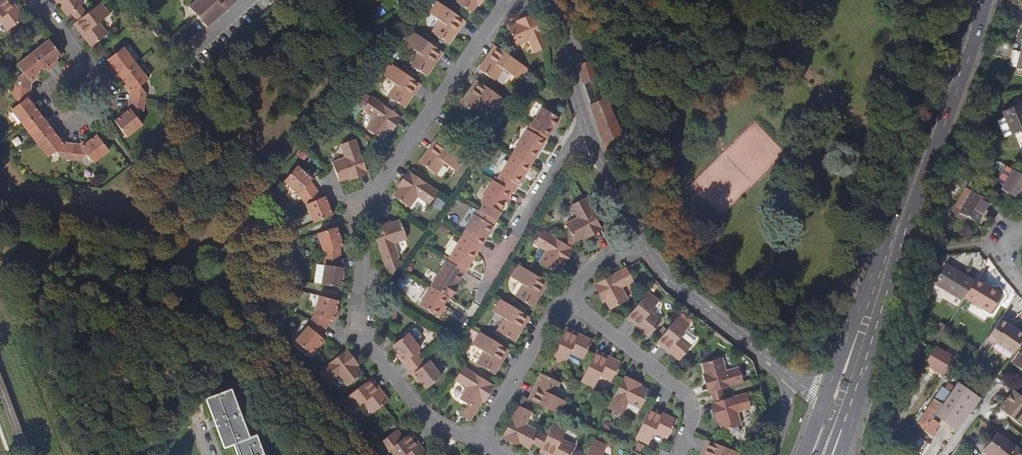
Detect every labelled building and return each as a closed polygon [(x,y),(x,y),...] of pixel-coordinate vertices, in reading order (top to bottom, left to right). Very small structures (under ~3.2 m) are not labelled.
[(17,10),(16,11),(7,0),(1,0),(0,1),(0,20),(9,30),(20,22),(23,18),(17,10)] [(63,5),(61,6),(68,15),(71,13),(80,6),(83,3),(81,0),(59,0),(63,5)] [(192,6),(200,14),(205,9),(216,20),(239,0),(199,0),(192,6)] [(456,2),(467,10),(472,13),(478,4),(481,0),(457,0),(456,2)] [(463,19),(461,18),(437,1),(429,13),(440,21),(432,33),(445,42),(449,44),(454,36),(453,34),(463,19)] [(101,3),(87,14),(78,22),(77,23),(88,36),(86,38),(92,46),(97,43),(107,34),(99,23),(110,15),(101,3)] [(71,13),(78,22),(87,14),(80,6),(71,13)] [(216,20),(205,9),(200,14),(210,26),(216,20)] [(543,33),(536,16),(510,28),(517,45),(530,40),(536,53),(549,47),(543,33)] [(441,52),(439,50),(415,33),(407,45),(417,53),(410,65),(422,73),(426,76),(432,68),(430,67),(441,52)] [(47,71),(55,65),(53,62),(56,59),(61,56),(49,40),(33,53),(45,68),(47,71)] [(107,60),(111,65),(113,68),(111,70),(117,78),(120,76),(135,64),(123,48),(109,59),(107,60)] [(529,70),(498,48),(488,62),(486,60),(480,70),(488,76),(496,82),(505,70),(516,78),(516,77),(521,80),(529,70)] [(15,87),(30,89),(30,82),(31,82),(30,79),(37,74),(45,68),(33,53),(17,65),(23,72),(16,78),(15,87)] [(583,85),(597,78),(589,61),(588,61),(581,65),(583,85)] [(120,76),(126,84),(132,90),(131,92),(130,100),(145,102),(146,93),(140,85),(147,80),(135,64),(120,76)] [(420,84),(417,82),(393,65),(383,78),(395,86),(387,97),(401,107),(404,108),(420,84)] [(583,85),(591,108),(607,101),(607,99),(597,78),(583,85)] [(506,101),(482,84),(480,83),(470,96),(468,95),(461,105),(466,108),(477,116),(486,104),(497,113),(506,101)] [(23,125),(39,113),(33,105),(27,99),(29,97),(30,89),(15,87),(13,97),(18,104),(11,109),(23,125)] [(371,97),(367,104),(362,110),(374,118),(367,129),(381,139),(382,140),(389,132),(399,117),(396,114),(371,97)] [(130,100),(129,108),(131,110),(123,116),(115,122),(118,125),(127,137),(142,125),(137,118),(143,112),(145,102),(130,100)] [(357,106),(362,110),(367,104),(362,100),(357,106)] [(591,108),(602,140),(621,132),(607,101),(591,108)] [(533,127),(550,138),(562,117),(544,108),(533,127)] [(1021,130),(1021,108),(1005,115),(1006,118),(998,121),(1005,138),(1013,134),(1021,131),(1021,130)] [(443,112),(436,122),(445,129),(453,119),(443,112)] [(55,127),(48,119),(45,121),(43,119),(39,113),(23,125),(36,142),(52,129),(55,127)] [(70,159),(72,145),(66,144),(64,145),(57,138),(59,137),(52,129),(36,142),(48,157),(56,151),(60,158),(70,159)] [(515,154),(533,165),(548,141),(529,130),(515,154)] [(602,141),(606,149),(625,140),(621,132),(602,140),(602,141)] [(97,136),(89,142),(82,148),(80,146),(72,145),(70,159),(80,160),(87,155),(93,164),(109,151),(100,139),(97,136)] [(440,143),(438,141),(428,156),(426,155),(421,164),(436,174),(445,163),(456,171),(464,160),(452,151),(457,144),(446,136),(440,143)] [(333,167),(338,182),(349,178),(366,173),(363,163),(356,141),(342,145),(347,159),(333,164),(333,167)] [(497,183),(513,192),(516,194),(533,165),(515,154),(497,183)] [(303,199),(316,190),(311,182),(313,179),(297,167),(285,182),(300,194),(303,199)] [(1013,169),(1002,189),(1018,198),(1021,191),(1021,175),(1013,169)] [(437,193),(412,175),(410,173),(400,188),(393,197),(396,199),(410,208),(418,196),(430,204),(437,193)] [(949,192),(955,181),(951,179),(945,190),(949,192)] [(497,183),(495,182),(483,201),(501,212),(513,192),(497,183)] [(989,200),(964,186),(954,206),(960,210),(959,211),(977,222),(989,200)] [(314,223),(332,216),(329,207),(325,197),(321,198),(316,190),(303,199),(308,206),(314,223)] [(601,228),(585,198),(572,205),(579,218),(567,225),(576,241),(585,237),(601,228)] [(960,210),(954,206),(952,209),(953,214),(974,226),(977,222),(959,211),(960,210)] [(498,221),(480,210),(477,215),(495,226),(498,221)] [(464,236),(483,247),(486,241),(495,226),(477,215),(464,236)] [(936,222),(929,220),(925,235),(932,237),(936,222)] [(402,221),(391,224),(374,230),(384,263),(388,275),(391,277),(397,269),(394,260),(399,258),(394,244),(408,240),(402,221)] [(336,228),(317,234),(322,249),(324,257),(324,259),(340,258),(340,248),(341,248),(339,238),(336,228)] [(572,249),(543,231),(535,244),(547,251),(540,263),(550,269),(557,274),(562,265),(572,249)] [(478,254),(483,247),(464,236),(451,258),(469,269),(478,254)] [(322,285),(341,289),(341,278),(342,278),(342,268),(341,268),(340,258),(324,259),(324,266),(322,285)] [(449,262),(467,273),(469,269),(451,258),(449,262)] [(450,299),(452,300),(458,291),(456,290),(467,273),(449,262),(448,261),(432,287),(433,288),(450,299)] [(965,296),(975,280),(948,263),(937,282),(964,299),(965,296)] [(532,307),(538,297),(536,296),(545,281),(543,280),(519,265),(512,278),(523,285),(516,297),(530,306),(532,307)] [(626,269),(624,270),(598,284),(606,301),(611,310),(620,306),(628,301),(621,288),(633,281),(626,269)] [(977,277),(975,280),(965,296),(991,312),(1002,294),(985,284),(986,282),(977,277)] [(450,299),(433,288),(421,307),(439,318),(450,299)] [(648,292),(630,314),(628,316),(642,328),(641,329),(650,336),(653,333),(663,321),(651,311),(660,301),(648,292)] [(337,301),(318,296),(314,314),(311,321),(326,329),(329,322),(330,320),(332,321),(335,311),(337,301)] [(527,316),(525,315),(500,300),(493,313),(505,320),(498,332),(510,339),(514,342),(520,332),(518,332),(527,316)] [(679,316),(661,338),(659,341),(673,352),(672,354),(681,361),(684,358),(693,346),(682,337),(690,325),(679,316)] [(1002,317),(985,342),(993,347),(994,344),(1012,356),(1021,342),(1021,334),(1011,327),(1008,325),(1009,323),(1002,317)] [(322,335),(326,329),(311,321),(308,326),(294,343),(309,355),(322,340),(320,338),(322,335)] [(392,346),(398,354),(404,362),(403,364),(407,369),(421,359),(417,353),(420,350),(414,343),(420,339),(420,337),(416,331),(413,330),(408,335),(395,343),(392,346)] [(566,331),(552,360),(564,366),(570,354),(584,360),(587,353),(592,342),(582,337),(581,339),(566,331)] [(506,350),(504,348),(480,333),(473,345),(485,353),(478,365),(493,374),(494,374),(499,365),(497,364),(506,350)] [(943,376),(955,359),(935,346),(933,350),(924,364),(943,376)] [(345,353),(341,356),(318,373),(327,385),(339,376),(347,387),(361,376),(362,374),(356,366),(345,353)] [(622,365),(612,360),(612,361),(595,353),(594,356),(581,382),(594,389),(601,376),(614,382),(615,381),(622,365)] [(407,369),(413,376),(415,375),(420,381),(426,389),(429,387),(441,378),(430,363),(426,365),(421,359),(407,369)] [(711,392),(743,383),(739,368),(725,372),(721,360),(703,365),(705,374),(711,392)] [(487,383),(463,368),(455,380),(468,388),(460,400),(472,408),(477,410),(483,401),(492,385),(487,383)] [(21,454),(31,454),(0,374),(0,400),(21,454)] [(542,375),(537,385),(539,386),(531,402),(558,415),(559,416),(566,402),(553,396),(560,383),(544,376),(542,375)] [(370,379),(366,382),(344,399),(353,411),(363,403),(373,414),(382,407),(387,402),(370,379)] [(649,392),(640,387),(624,379),(621,384),(609,409),(623,415),(628,404),(641,409),(649,392)] [(941,404),(952,389),(944,384),(918,422),(925,427),(941,404)] [(941,404),(925,427),(935,434),(938,428),(936,427),(960,394),(956,392),(957,389),(954,386),(952,389),(941,404)] [(1015,388),(1006,399),(1008,401),(1002,408),(1021,423),(1021,422),(1021,394),(1015,388)] [(205,399),(213,419),(209,421),(211,427),(215,426),(223,447),(233,443),(237,454),(263,454),(255,435),(249,437),(230,389),(205,399)] [(747,395),(714,404),(719,421),(722,432),(740,427),(737,413),(751,409),(747,395)] [(519,407),(504,436),(521,444),(530,449),(533,443),(538,432),(525,426),(531,413),(519,407)] [(467,409),(462,418),(469,422),(474,413),(471,411),(467,409)] [(650,411),(648,413),(636,439),(649,445),(656,432),(668,438),(672,428),(676,421),(667,417),(667,419),(650,411)] [(541,449),(552,454),(570,454),(574,447),(562,440),(568,427),(554,421),(542,447),(541,449)] [(420,447),(418,448),(408,435),(405,436),(403,438),(397,430),(375,448),(381,454),(382,454),(383,454),(384,454),(425,454),(420,447)] [(1021,454),(1021,452),(997,433),(984,450),(990,454),(1021,454)] [(608,446),(595,440),(587,454),(604,454),(608,446)] [(743,454),(713,443),(710,442),(705,454),(742,454),(743,454)]
